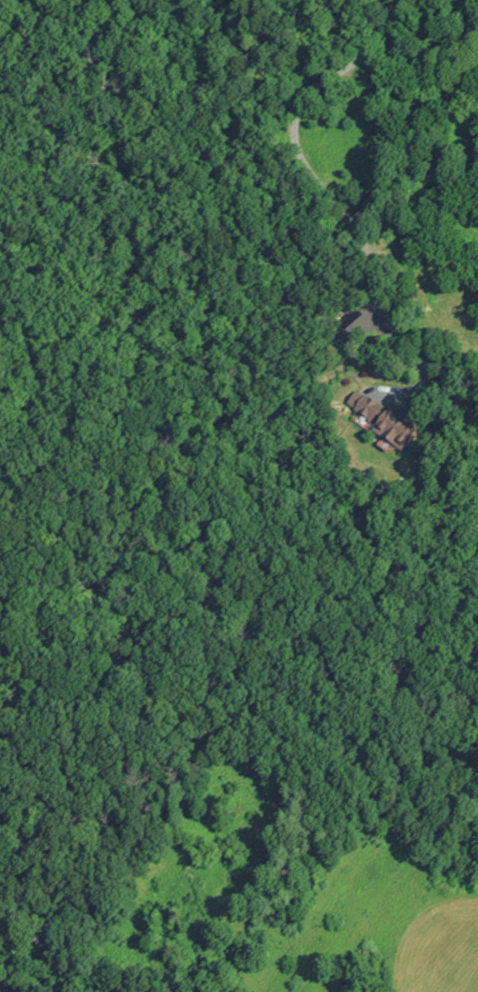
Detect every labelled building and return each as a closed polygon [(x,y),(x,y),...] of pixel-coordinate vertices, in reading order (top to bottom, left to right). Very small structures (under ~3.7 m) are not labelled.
[(422,452),(434,426),(363,394),(351,420),(422,452)]
